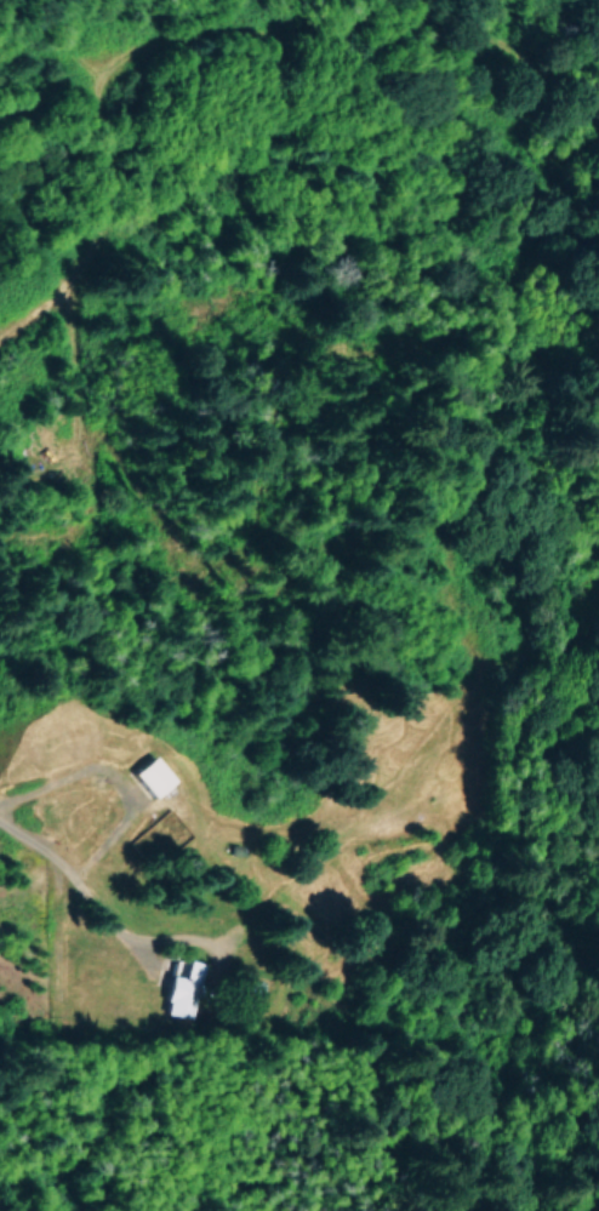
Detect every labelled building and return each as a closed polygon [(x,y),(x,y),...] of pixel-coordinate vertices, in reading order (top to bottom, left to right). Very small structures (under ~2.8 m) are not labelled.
[(128,771),(150,796),(170,779),(149,753),(128,771)] [(191,1019),(202,962),(183,958),(179,976),(169,975),(162,1013),(191,1019)]
